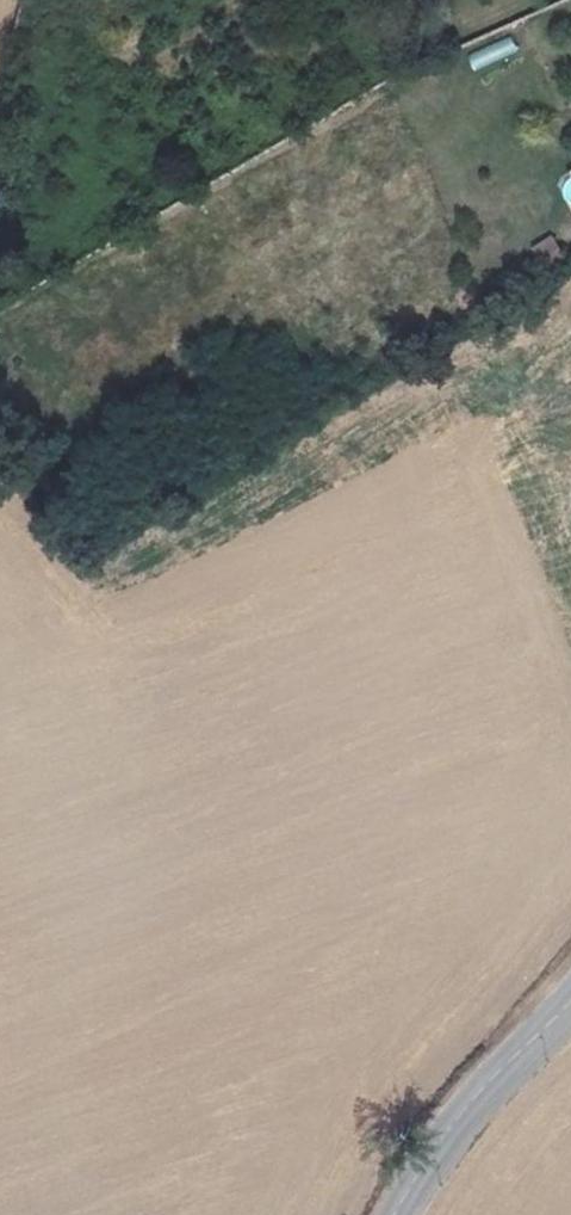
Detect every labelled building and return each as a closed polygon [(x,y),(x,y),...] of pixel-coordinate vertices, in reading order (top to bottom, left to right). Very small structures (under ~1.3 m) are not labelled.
[(551,235),(530,248),(543,271),(565,259),(551,235)]
